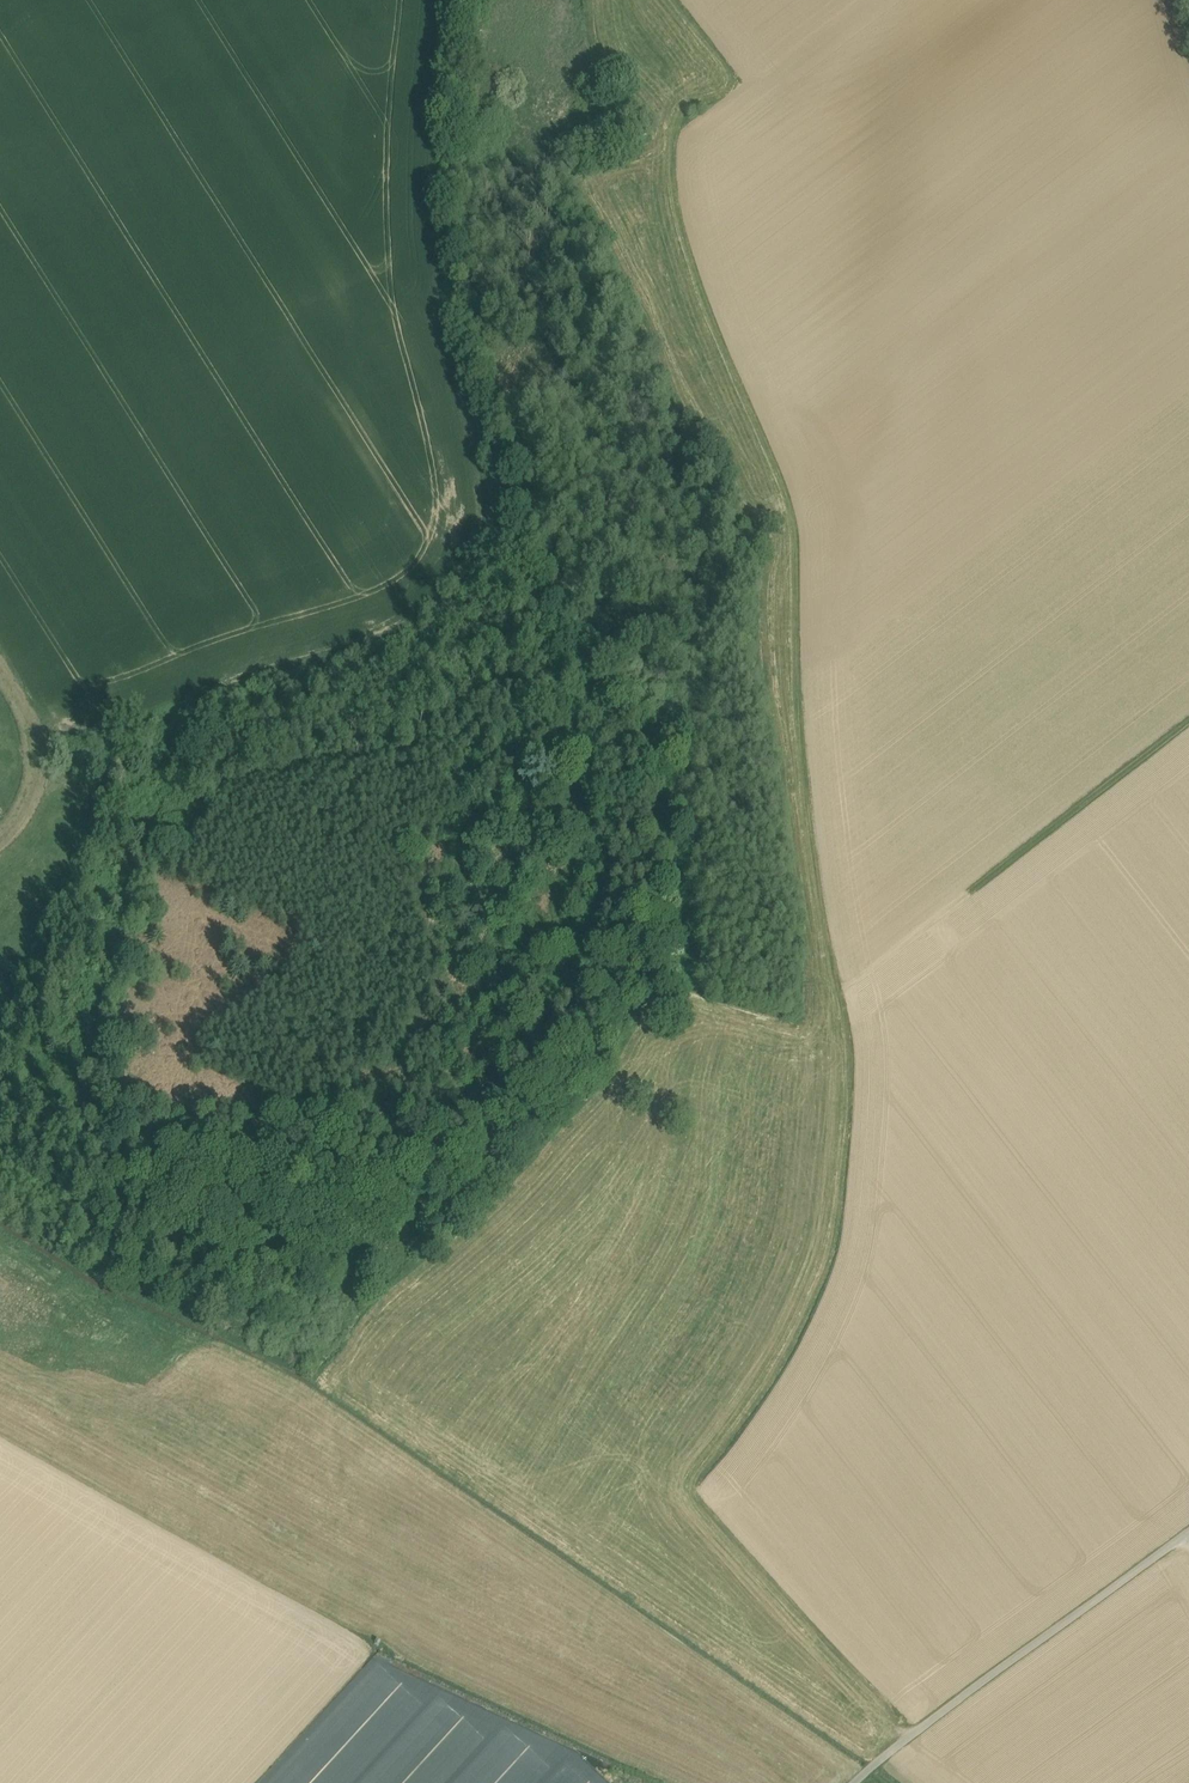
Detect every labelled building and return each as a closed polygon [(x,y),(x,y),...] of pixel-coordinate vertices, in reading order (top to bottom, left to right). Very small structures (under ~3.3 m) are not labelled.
[(438,1696),(394,1747),(401,1752),(394,1760),(401,1767),(404,1763),(414,1771),(461,1716),(438,1696)]
